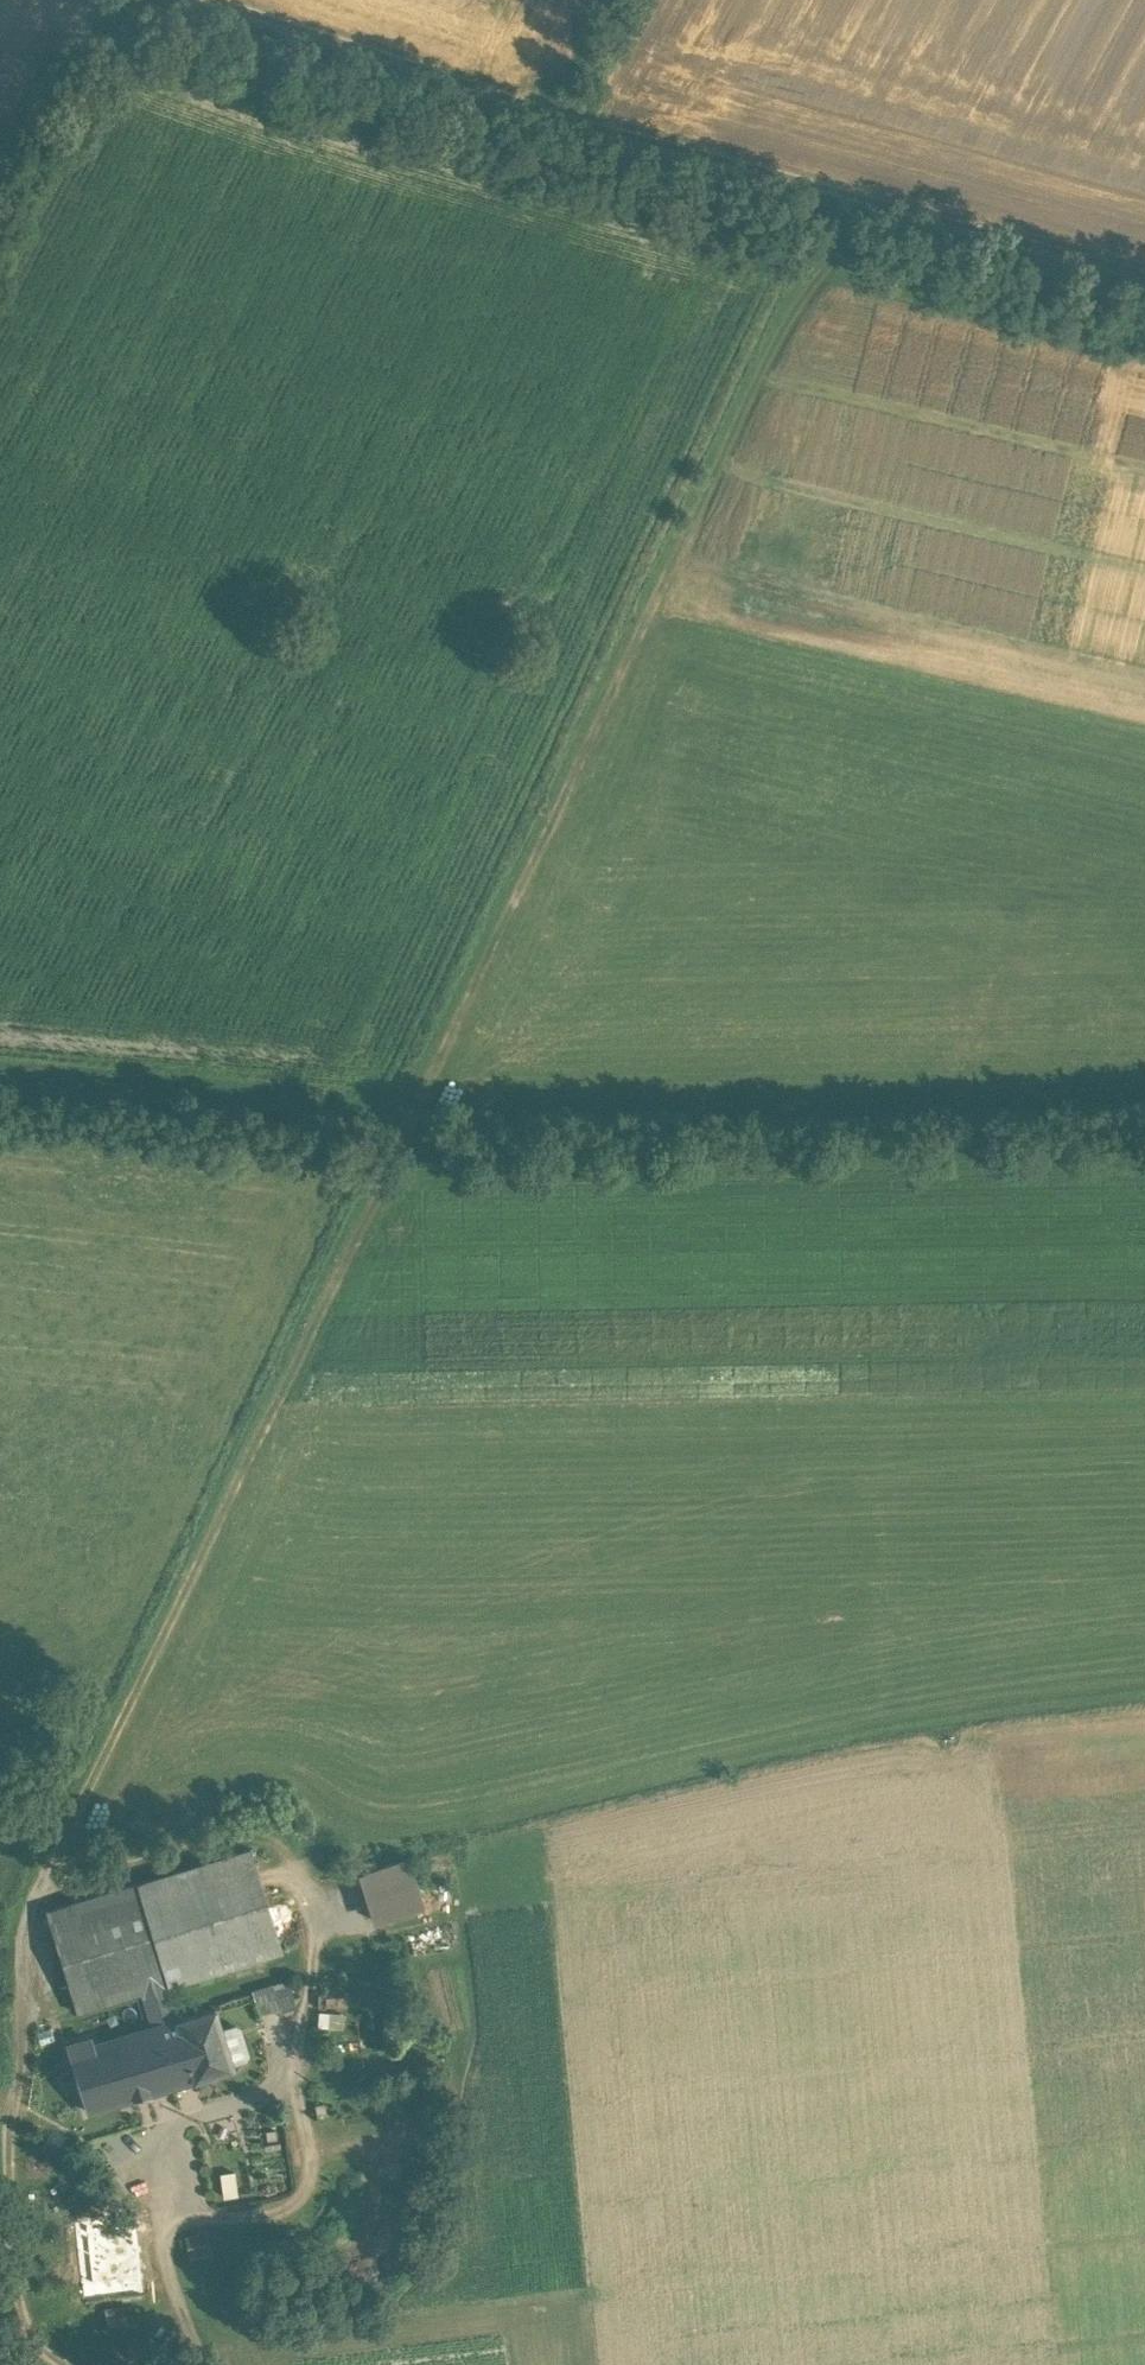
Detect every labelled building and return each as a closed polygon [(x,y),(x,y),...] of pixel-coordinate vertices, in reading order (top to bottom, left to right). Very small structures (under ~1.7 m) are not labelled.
[(250,1848),(137,1883),(168,1985),(281,1950),(250,1848)] [(408,1855),(357,1872),(374,1922),(425,1905),(408,1855)] [(137,1883),(46,1911),(77,2012),(140,1992),(151,2026),(154,2025),(156,2031),(96,2049),(92,2038),(68,2045),(88,2111),(195,2078),(178,2020),(179,2019),(168,1985),(137,1883)] [(273,1983),(252,1990),(259,2014),(281,2007),(273,1983)] [(179,2019),(178,2020),(195,2078),(232,2066),(214,2009),(179,2019)] [(221,2171),(226,2196),(241,2194),(237,2169),(221,2171)] [(132,2219),(77,2225),(82,2284),(139,2278),(132,2219)]
